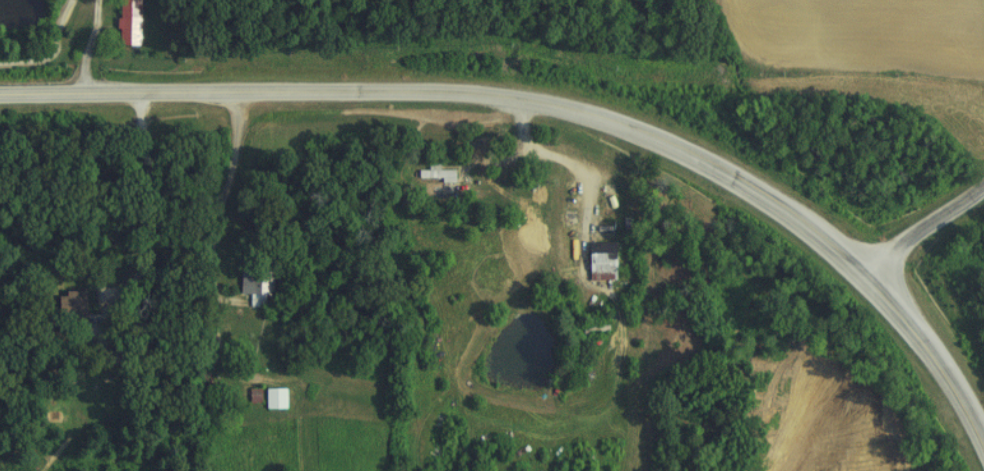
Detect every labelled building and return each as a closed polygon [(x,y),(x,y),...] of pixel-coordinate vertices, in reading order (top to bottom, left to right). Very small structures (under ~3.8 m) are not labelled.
[(113,46),(135,46),(135,0),(113,0),(113,46)] [(415,171),(415,182),(452,182),(452,171),(429,171),(415,171)] [(582,244),(582,281),(610,281),(610,244),(582,244)] [(262,306),(262,296),(268,296),(268,272),(243,272),(243,296),(247,296),(247,306),(262,306)] [(281,409),(281,389),(260,389),(260,409),(281,409)] [(256,390),(242,390),(242,403),(256,403),(256,390)]
